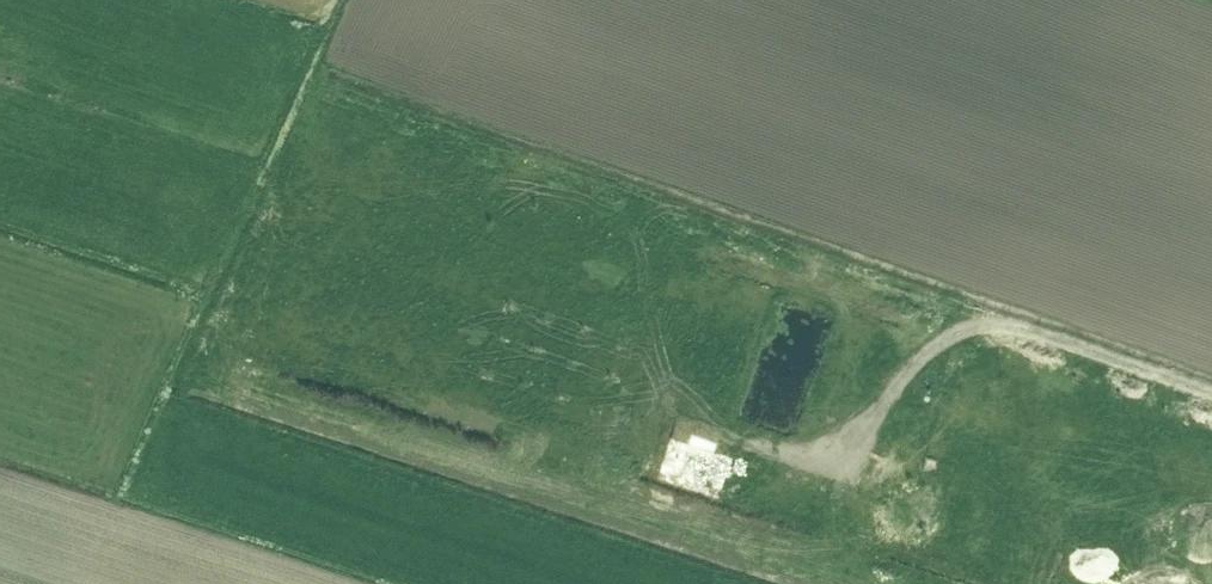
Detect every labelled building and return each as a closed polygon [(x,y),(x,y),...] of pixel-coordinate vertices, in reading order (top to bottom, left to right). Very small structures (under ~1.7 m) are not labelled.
[(669,457),(662,480),(726,498),(732,476),(719,473),(727,445),(682,432),(674,459),(669,457)]
